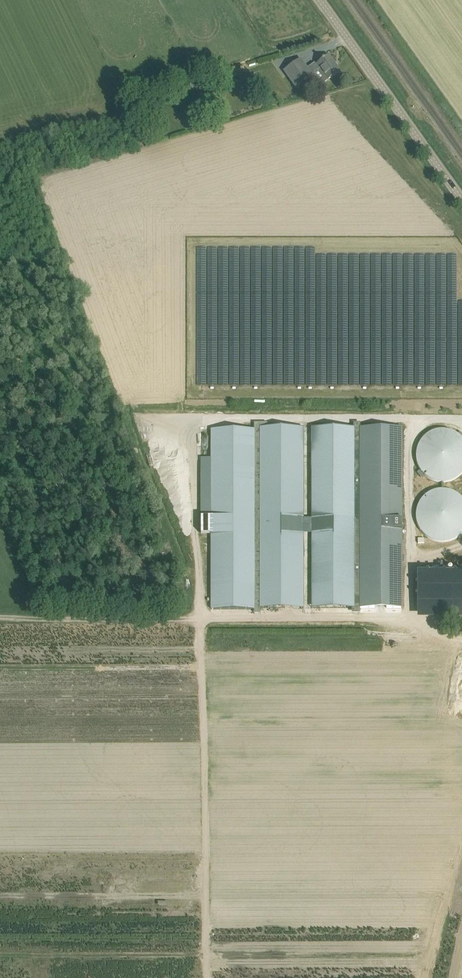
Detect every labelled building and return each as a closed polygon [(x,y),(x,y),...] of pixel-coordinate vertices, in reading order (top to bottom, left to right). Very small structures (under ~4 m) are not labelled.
[(316,65),(327,81),(340,72),(329,56),(316,65)] [(285,72),(296,87),(312,75),(302,61),(285,72)] [(207,108),(210,119),(227,113),(223,103),(207,108)] [(418,477),(461,481),(461,432),(423,428),(418,477)] [(303,429),(211,429),(211,517),(201,517),(201,534),(211,534),(211,608),(303,608),(303,544),(303,429)] [(361,429),(312,429),(312,523),(303,523),(303,544),(312,544),(312,608),(361,609),(361,429)] [(417,520),(427,539),(450,540),(461,534),(461,501),(457,490),(452,493),(450,489),(437,488),(419,497),(417,520)] [(416,595),(417,595),(417,608),(461,608),(461,572),(456,572),(456,570),(454,570),(454,572),(445,572),(445,570),(443,570),(443,572),(437,572),(437,570),(435,570),(435,572),(429,572),(429,570),(427,570),(427,572),(417,572),(417,582),(416,582),(416,584),(417,584),(417,593),(416,593),(416,595)]
